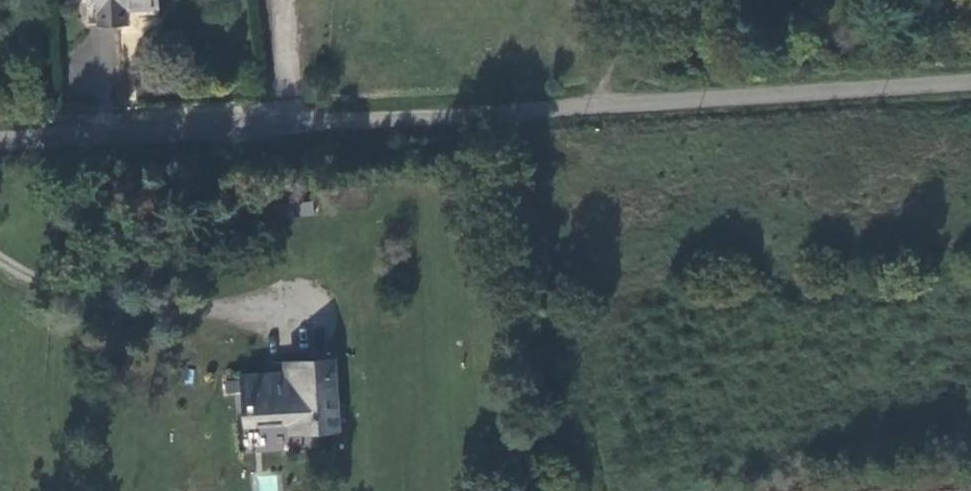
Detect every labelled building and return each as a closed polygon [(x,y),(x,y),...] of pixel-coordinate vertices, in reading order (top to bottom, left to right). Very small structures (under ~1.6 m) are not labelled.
[(122,26),(122,16),(155,14),(155,0),(95,0),(96,28),(122,26)] [(333,432),(328,359),(280,362),(281,373),(239,376),(240,398),(246,398),(248,424),(285,421),(286,436),(307,434),(333,432)] [(261,476),(260,490),(278,490),(279,477),(261,476)]
